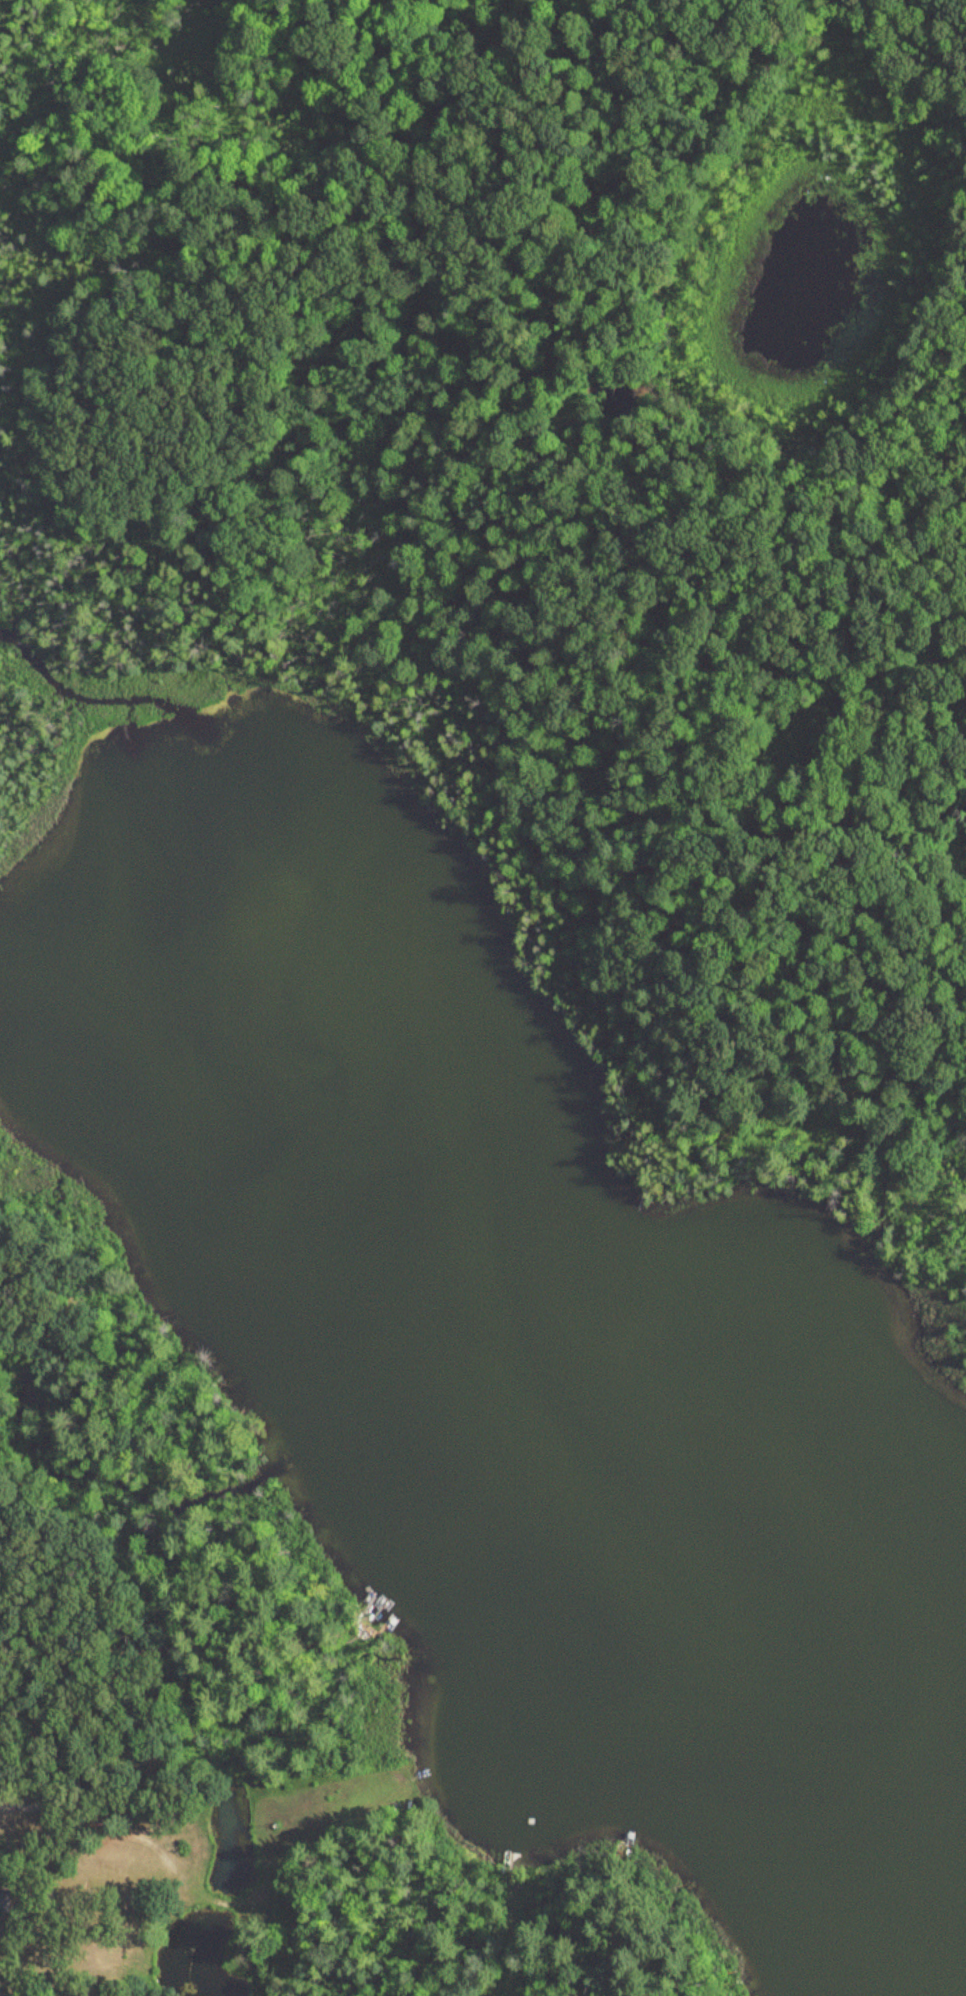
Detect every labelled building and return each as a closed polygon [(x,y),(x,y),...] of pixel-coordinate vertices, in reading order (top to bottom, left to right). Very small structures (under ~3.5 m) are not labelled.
[(138,1814),(126,1814),(126,1825),(138,1825),(138,1814)]
